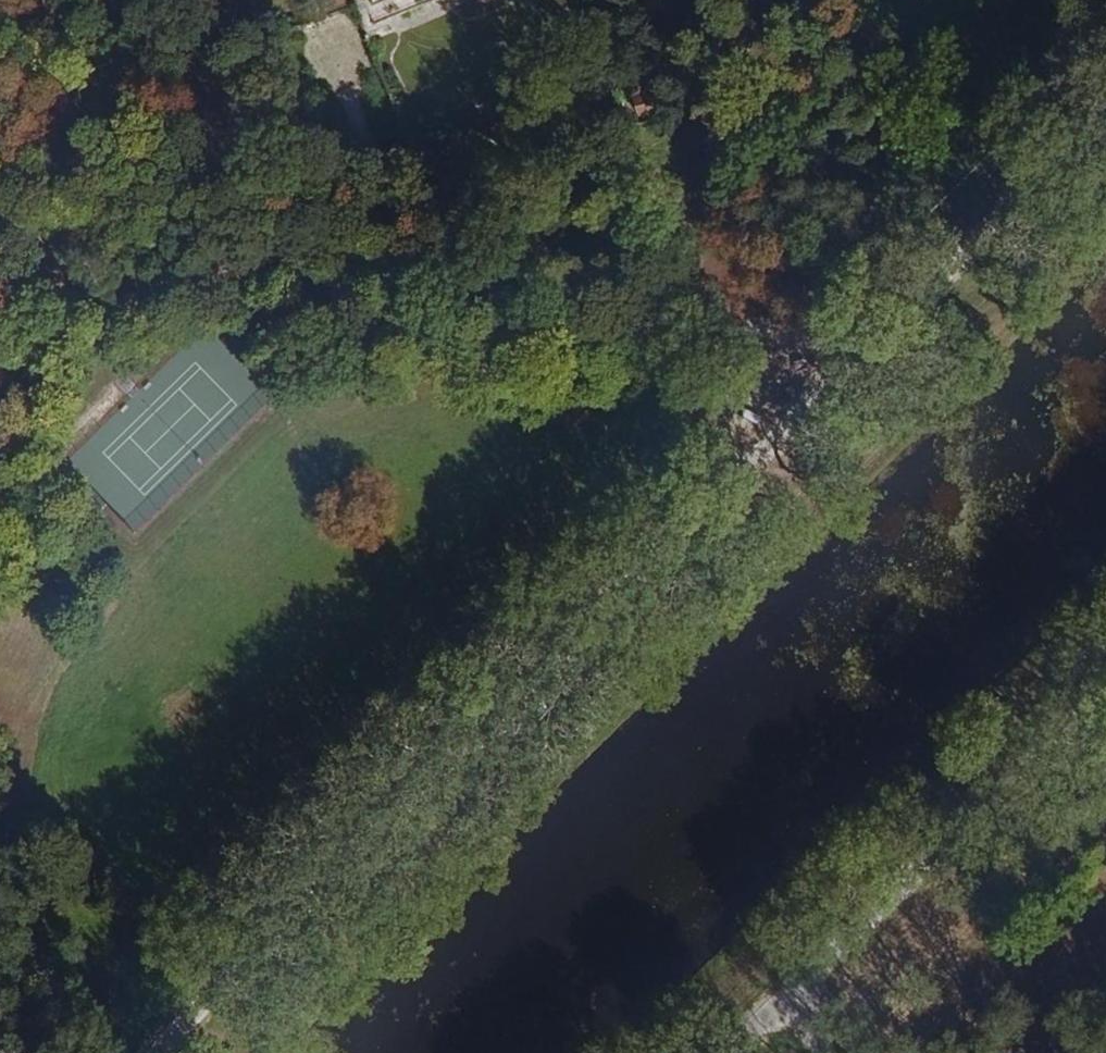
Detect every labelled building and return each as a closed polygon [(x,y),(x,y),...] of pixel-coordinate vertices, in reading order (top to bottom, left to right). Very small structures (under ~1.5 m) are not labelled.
[(636,107),(639,124),(674,114),(670,98),(636,107)]
